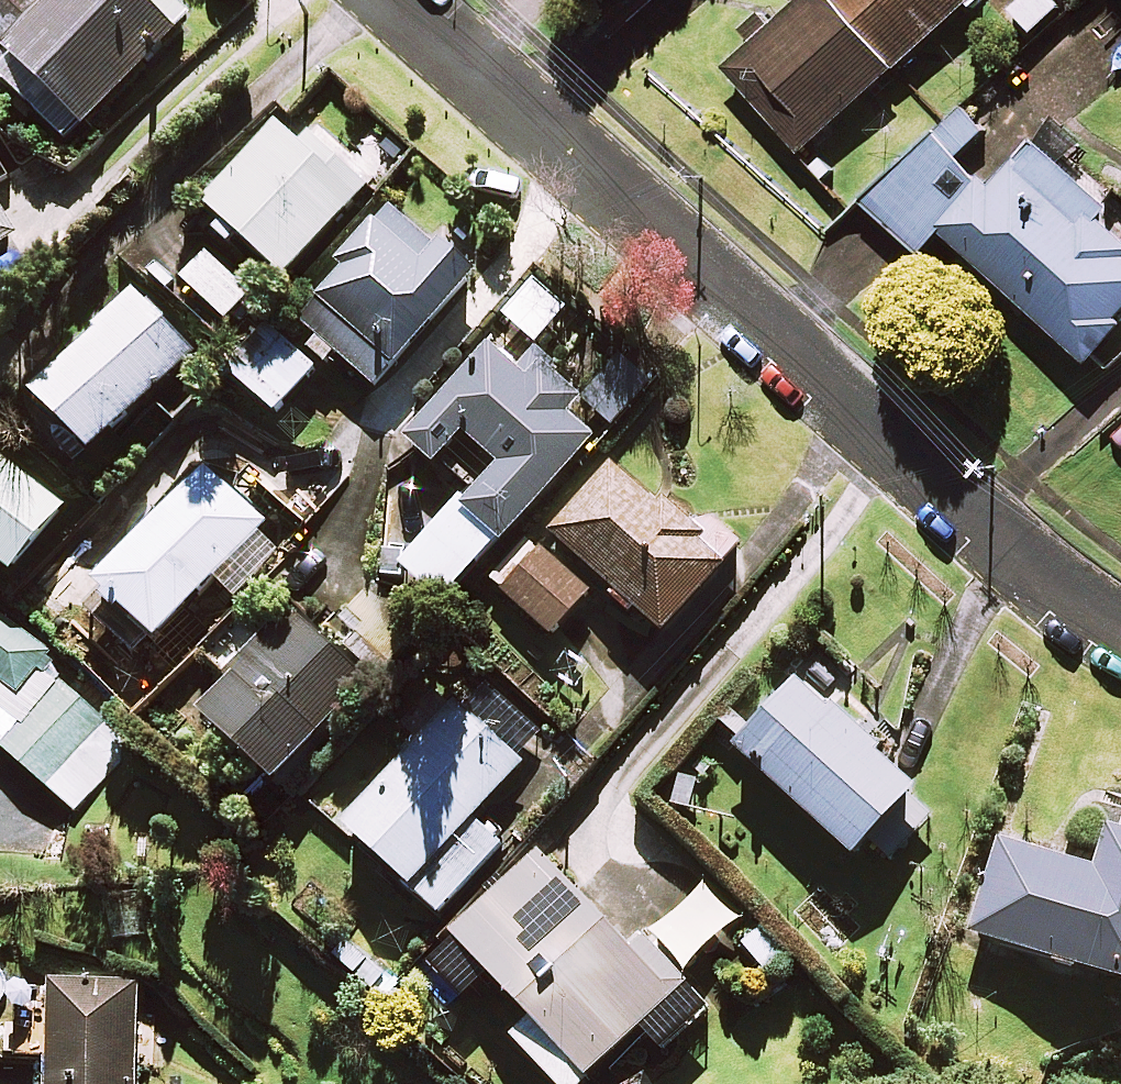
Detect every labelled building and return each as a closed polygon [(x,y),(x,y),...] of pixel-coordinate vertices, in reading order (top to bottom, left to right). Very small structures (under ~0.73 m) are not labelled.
[(169,0),(58,0),(53,5),(48,0),(0,0),(0,51),(58,109),(78,129),(188,19),(169,0)] [(724,68),(798,152),(970,0),(801,0),(724,68)] [(1053,0),(1014,0),(1005,7),(1029,38),(1062,12),(1053,0)] [(957,108),(865,208),(916,254),(938,230),(1084,363),(1120,323),(1120,255),(1118,253),(1120,250),(1120,225),(1030,142),(985,192),(952,162),(981,130),(957,108)] [(279,280),(362,190),(288,121),(280,129),(274,124),(199,205),(279,280)] [(330,269),(335,273),(295,323),(314,339),(305,350),(326,367),(333,358),(376,393),(472,275),(462,268),(475,251),(444,226),(432,240),(390,206),(374,226),(369,222),(330,269)] [(0,213),(0,245),(14,236),(0,213)] [(247,296),(203,256),(179,282),(223,322),(247,296)] [(563,310),(530,283),(501,319),(534,346),(563,310)] [(189,355),(130,294),(25,396),(83,457),(189,355)] [(312,369),(263,327),(224,373),(273,415),(312,369)] [(517,370),(486,342),(399,438),(430,466),(459,435),(489,462),(397,564),(440,604),(588,440),(561,415),(575,399),(528,357),(517,370)] [(648,385),(617,359),(580,401),(610,427),(648,385)] [(5,576),(61,505),(0,457),(0,571),(5,576)] [(653,506),(609,465),(547,533),(658,634),(738,546),(708,518),(695,532),(659,499),(653,506)] [(280,540),(201,467),(124,549),(106,533),(63,579),(100,614),(109,604),(149,641),(208,577),(228,596),(280,540)] [(587,591),(535,548),(496,595),(548,638),(587,591)] [(361,587),(332,618),(350,635),(339,647),(374,680),(414,638),(361,587)] [(363,681),(284,608),(188,710),(267,784),(363,681)] [(0,622),(0,749),(74,812),(137,738),(0,622)] [(910,791),(793,679),(728,747),(845,859),(910,791)] [(518,765),(447,702),(336,827),(436,916),(502,841),(473,816),(518,765)] [(1103,827),(1090,868),(997,838),(966,934),(1120,984),(1120,832),(1103,827)] [(534,854),(446,935),(525,1019),(506,1037),(550,1083),(577,1083),(637,1028),(660,1052),(705,1010),(636,936),(623,949),(534,854)] [(135,982),(45,981),(43,1083),(134,1083),(135,982)]
